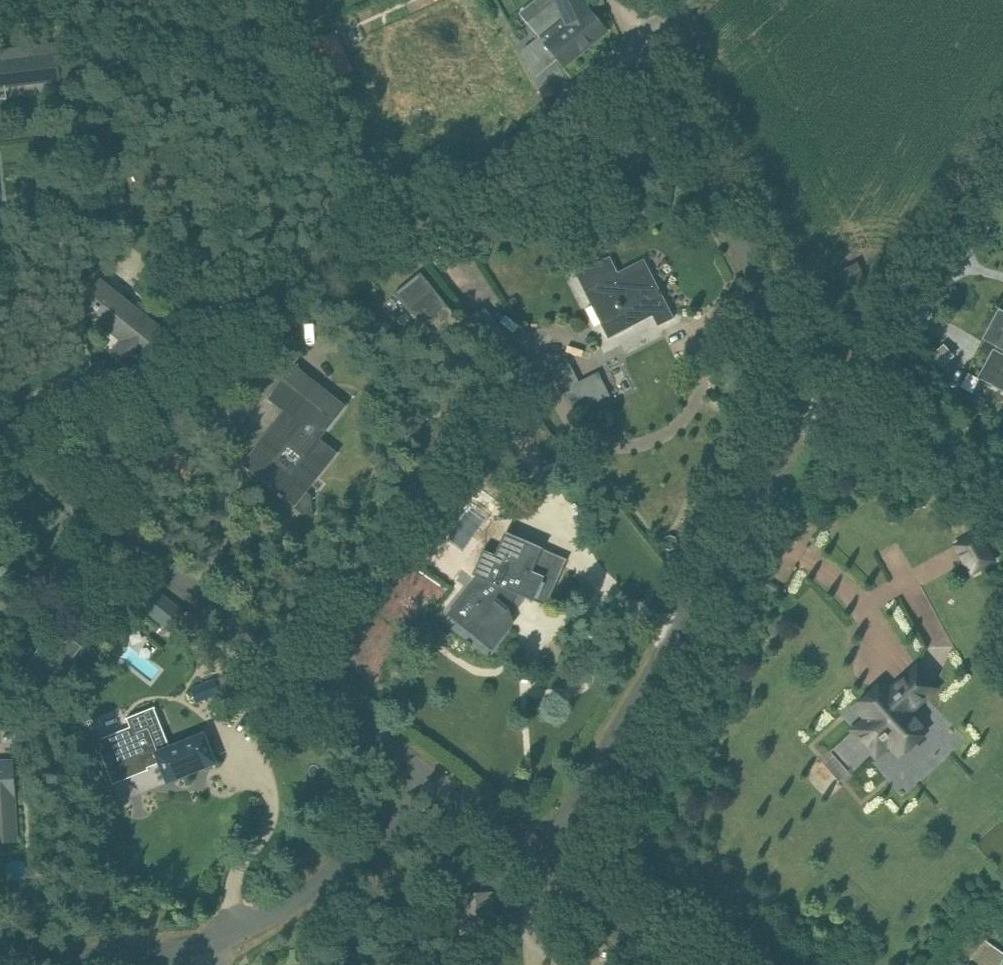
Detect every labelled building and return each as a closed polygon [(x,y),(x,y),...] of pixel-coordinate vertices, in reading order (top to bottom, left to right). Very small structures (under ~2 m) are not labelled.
[(523,50),(537,76),(558,58),(563,65),(573,56),(573,57),(606,30),(589,9),(588,10),(583,0),(553,0),(554,1),(527,22),(540,36),(523,50)] [(34,55),(2,60),(5,87),(61,80),(57,54),(34,57),(34,55)] [(611,256),(576,274),(609,338),(630,327),(626,318),(648,307),(652,316),(657,326),(674,318),(644,259),(619,272),(611,256)] [(158,269),(168,278),(176,268),(166,260),(158,269)] [(460,319),(421,273),(395,295),(433,341),(460,319)] [(101,280),(93,290),(81,305),(123,340),(113,352),(131,366),(137,358),(156,374),(172,355),(159,345),(168,334),(101,280)] [(515,296),(509,300),(513,306),(519,302),(515,296)] [(984,337),(996,344),(999,345),(1002,348),(1002,311),(1000,309),(984,337)] [(506,333),(490,346),(515,377),(525,389),(536,381),(526,368),(531,364),(506,333)] [(611,396),(599,371),(579,381),(569,359),(551,368),(562,390),(565,389),(577,413),(611,396)] [(990,383),(1002,390),(1002,359),(990,383)] [(338,453),(320,438),(346,405),(295,365),(269,399),(284,411),(243,463),(280,493),(279,495),(283,498),(284,496),(296,506),(338,453)] [(974,577),(1001,563),(982,526),(955,541),(974,577)] [(567,559),(549,551),(509,533),(498,557),(482,550),(472,574),(480,578),(453,613),(492,644),(510,621),(507,611),(509,608),(504,604),(514,592),(547,606),(567,559)] [(155,587),(140,606),(171,631),(186,612),(155,587)] [(56,654),(42,644),(24,669),(26,691),(52,688),(83,646),(70,637),(56,654)] [(884,684),(858,707),(868,719),(855,730),(876,754),(890,741),(901,754),(927,731),(909,712),(936,688),(917,667),(890,691),(884,684)] [(215,678),(191,688),(197,703),(221,694),(215,678)] [(154,707),(136,715),(127,718),(131,727),(96,740),(114,786),(162,768),(168,782),(216,762),(213,755),(206,738),(204,734),(170,747),(154,707)] [(16,840),(14,798),(12,762),(0,763),(0,841),(16,840)] [(491,893),(461,896),(465,933),(494,930),(491,893)] [(981,964),(996,964),(1002,955),(1002,954),(981,939),(969,957),(981,964)]
